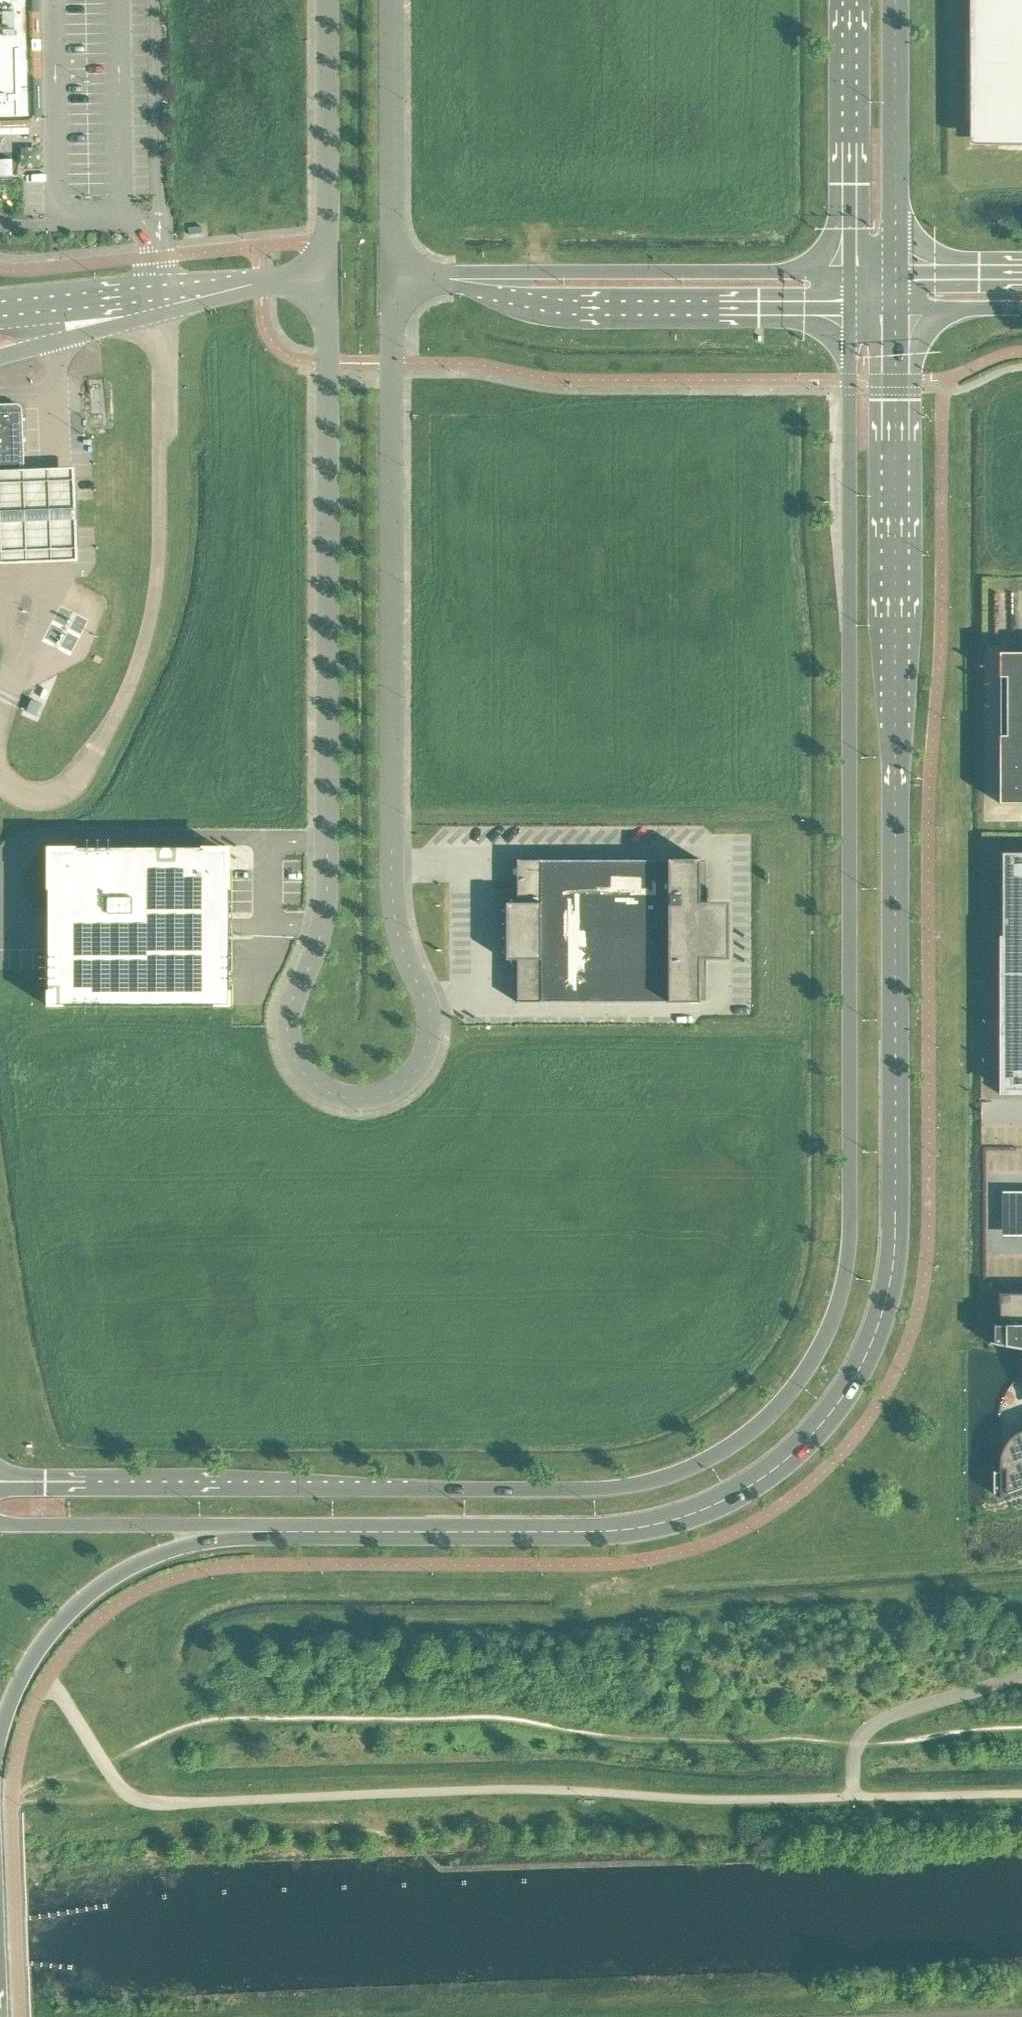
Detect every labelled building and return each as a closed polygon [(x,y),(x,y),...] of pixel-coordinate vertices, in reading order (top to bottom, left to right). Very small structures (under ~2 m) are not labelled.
[(35,121),(34,79),(34,47),(33,14),(32,0),(0,0),(0,122),(35,121)] [(981,5),(974,12),(969,14),(969,31),(970,31),(970,44),(969,44),(969,87),(970,87),(970,114),(969,114),(969,118),(973,118),(984,118),(997,131),(997,142),(997,146),(1001,146),(1020,146),(1021,146),(1021,0),(984,0),(981,5)] [(24,475),(24,468),(22,411),(22,409),(21,408),(20,407),(18,405),(16,405),(0,406),(0,476),(24,475)] [(0,476),(0,562),(77,560),(74,466),(24,468),(24,475),(0,476)] [(1000,654),(1000,804),(1021,804),(1021,654),(1000,654)] [(48,991),(48,1007),(64,1007),(64,1006),(215,1006),(215,1007),(231,1007),(231,991),(230,991),(230,985),(230,984),(230,971),(230,936),(228,936),(228,927),(228,920),(230,920),(230,916),(230,915),(230,888),(227,886),(227,852),(206,852),(203,847),(203,848),(191,848),(186,848),(174,848),(170,848),(169,848),(75,848),(73,852),(53,852),(53,886),(48,889),(49,889),(49,915),(50,916),(50,920),(51,920),(51,929),(51,936),(49,936),(49,986),(49,991),(48,991)] [(1002,854),(1002,1092),(1021,1092),(1021,854),(1002,854)] [(507,904),(507,960),(518,960),(518,1003),(700,1003),(700,960),(729,960),(729,904),(700,904),(700,861),(518,861),(518,904),(507,904)] [(990,1344),(1009,1348),(1021,1350),(1021,1293),(999,1293),(999,1309),(1000,1309),(1000,1326),(995,1326),(995,1343),(990,1342),(990,1344)] [(1018,1433),(1015,1434),(1011,1438),(1009,1440),(1005,1445),(1004,1447),(1002,1452),(1000,1458),(1000,1464),(1000,1468),(1000,1471),(994,1473),(994,1493),(1000,1491),(1000,1498),(1001,1498),(1001,1490),(1005,1489),(1005,1494),(1021,1488),(1021,1431),(1018,1433)]
